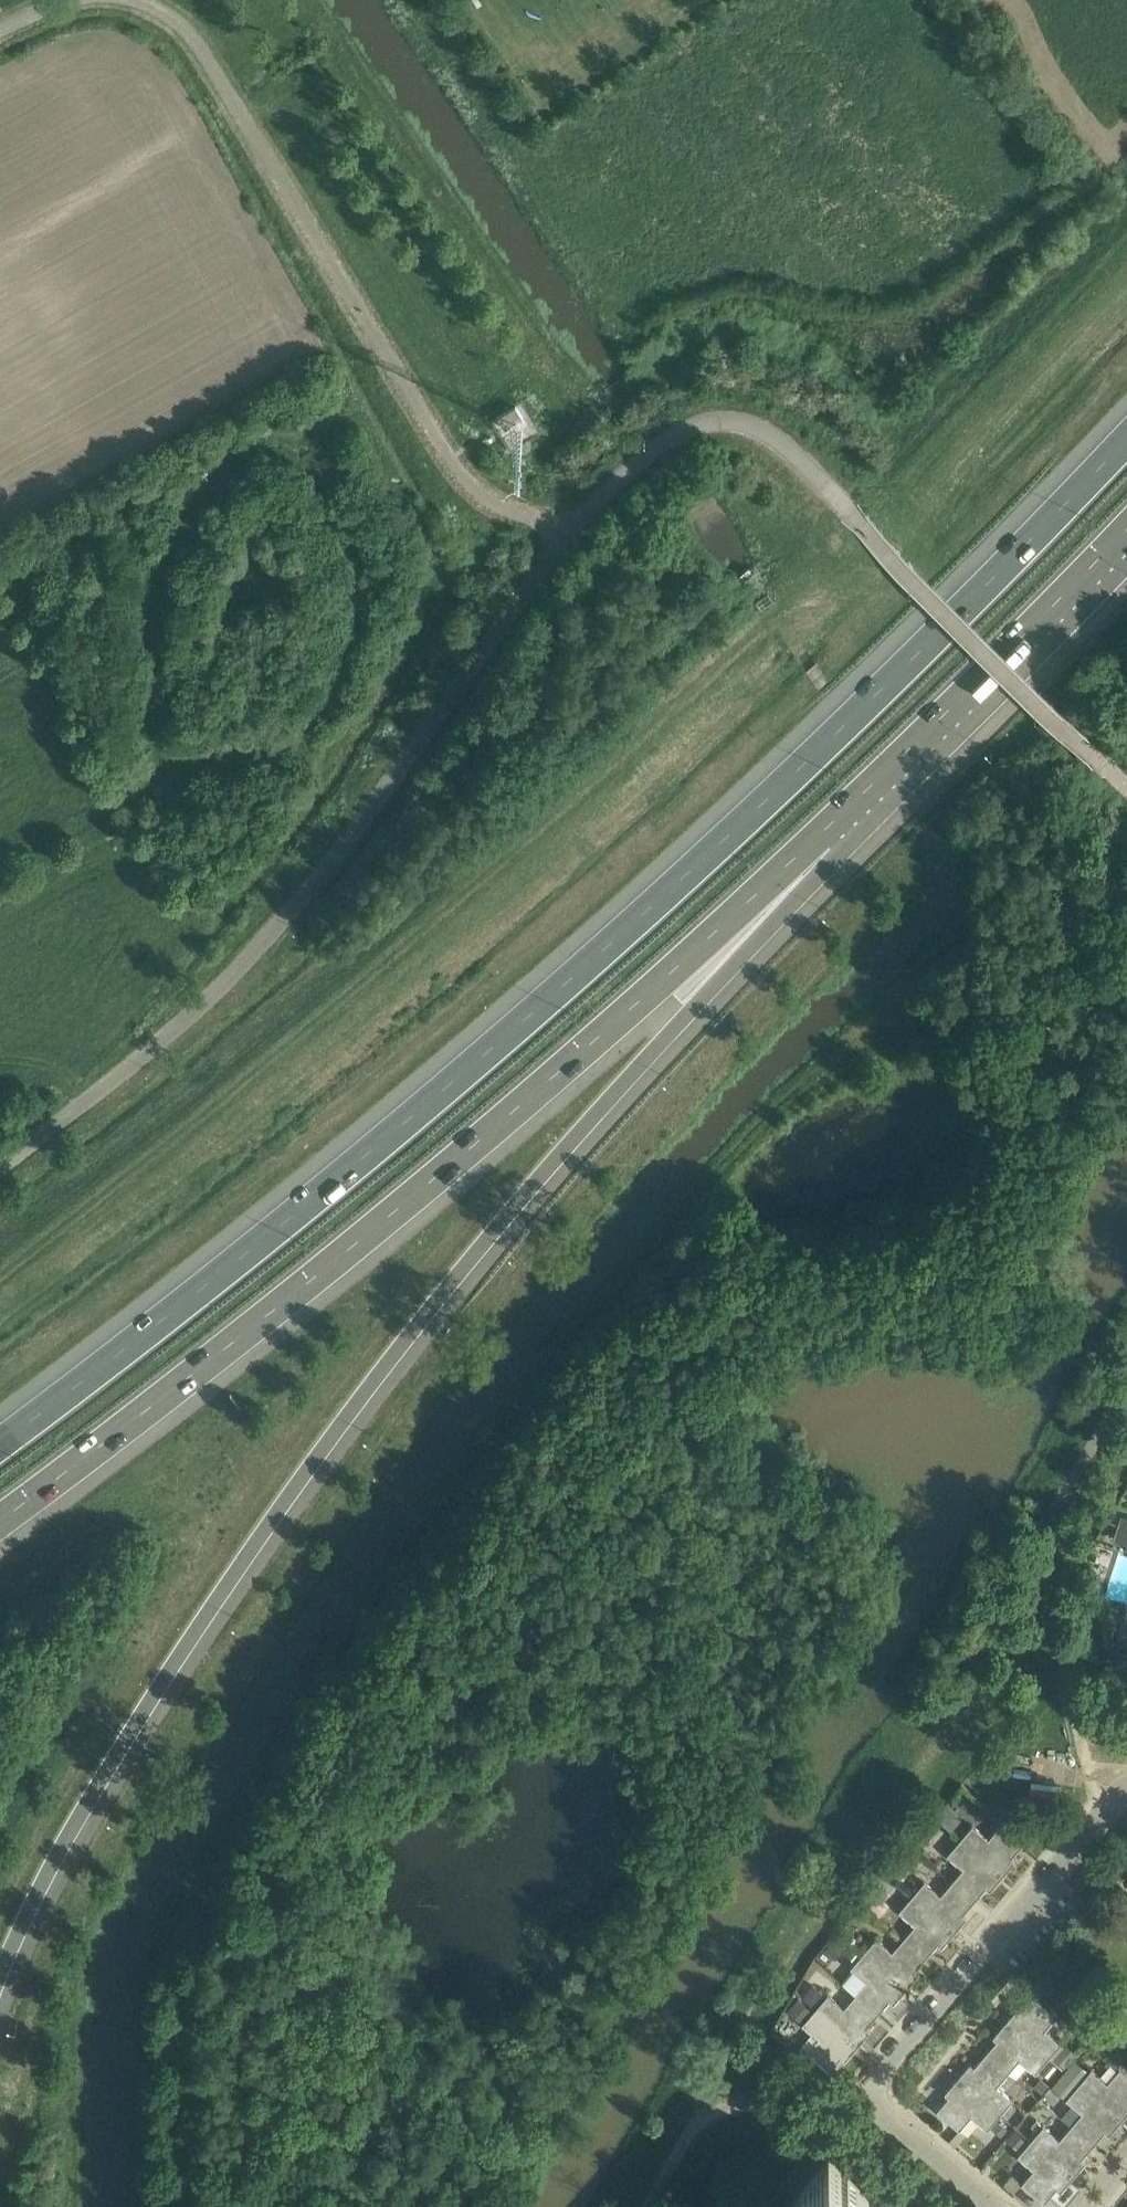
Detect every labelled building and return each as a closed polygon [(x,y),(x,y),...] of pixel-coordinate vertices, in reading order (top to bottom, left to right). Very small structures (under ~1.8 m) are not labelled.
[(515,406),(497,418),(504,429),(522,417),(515,406)] [(1119,1516),(1112,1539),(1122,1542),(1121,1546),(1126,1548),(1126,1518),(1119,1516)] [(946,1806),(936,1817),(951,1829),(960,1818),(946,1806)] [(972,1824),(958,1839),(1002,1876),(1015,1861),(1010,1857),(1022,1843),(1000,1823),(988,1838),(972,1824)] [(962,1867),(951,1881),(974,1900),(985,1887),(989,1891),(1002,1876),(958,1839),(946,1853),(962,1867)] [(910,1895),(953,1932),(966,1917),(962,1913),(974,1900),(951,1881),(939,1894),(924,1880),(910,1895)] [(902,1937),(925,1957),(937,1944),(941,1947),(953,1932),(910,1895),(897,1910),(914,1925),(902,1937)] [(836,1936),(824,1949),(833,1957),(845,1944),(836,1936)] [(875,1936),(862,1952),(905,1988),(918,1974),(914,1970),(925,1957),(902,1937),(891,1950),(875,1936)] [(847,1957),(853,1962),(860,1954),(854,1949),(847,1957)] [(865,1981),(854,1994),(877,2013),(888,2000),(892,2003),(905,1988),(862,1952),(860,1954),(853,1962),(849,1967),(865,1981)] [(815,2007),(823,1998),(817,1994),(810,2002),(815,2007)] [(815,2007),(814,2009),(857,2045),(869,2030),(866,2027),(877,2013),(854,1994),(843,2007),(827,1994),(823,1998),(815,2007)] [(1056,2015),(1033,1996),(1021,2010),(1017,2006),(1004,2021),(1047,2058),(1060,2043),(1044,2029),(1056,2015)] [(844,2060),(857,2045),(814,2009),(801,2024),(818,2037),(806,2051),(828,2070),(840,2057),(844,2060)] [(1035,2073),(1047,2058),(1004,2021),(992,2036),(996,2040),(985,2053),(1007,2072),(1019,2059),(1035,2073)] [(996,2086),(1007,2072),(985,2053),(973,2066),(969,2063),(956,2078),(999,2114),(1012,2099),(996,2086)] [(1063,2071),(1077,2084),(1120,2120),(1126,2112),(1126,2076),(1118,2068),(1106,2082),(1090,2068),(1088,2071),(1074,2059),(1063,2071)] [(1063,2071),(1053,2083),(1067,2096),(1065,2098),(1081,2112),(1069,2126),(1092,2146),(1103,2132),(1108,2135),(1120,2120),(1077,2084),(1063,2071)] [(1040,2077),(1033,2085),(1041,2092),(1048,2084),(1040,2077)] [(986,2129),(999,2114),(956,2078),(943,2093),(948,2096),(936,2110),(958,2129),(970,2116),(986,2129)] [(1081,2158),(1092,2146),(1069,2126),(1058,2139),(1042,2125),(1029,2140),(1072,2176),(1085,2162),(1081,2158)] [(1059,2191),(1072,2176),(1029,2140),(1017,2155),(1033,2169),(1021,2183),(1043,2202),(1055,2188),(1059,2191)] [(828,2161),(789,2206),(859,2206),(869,2195),(828,2161)]
